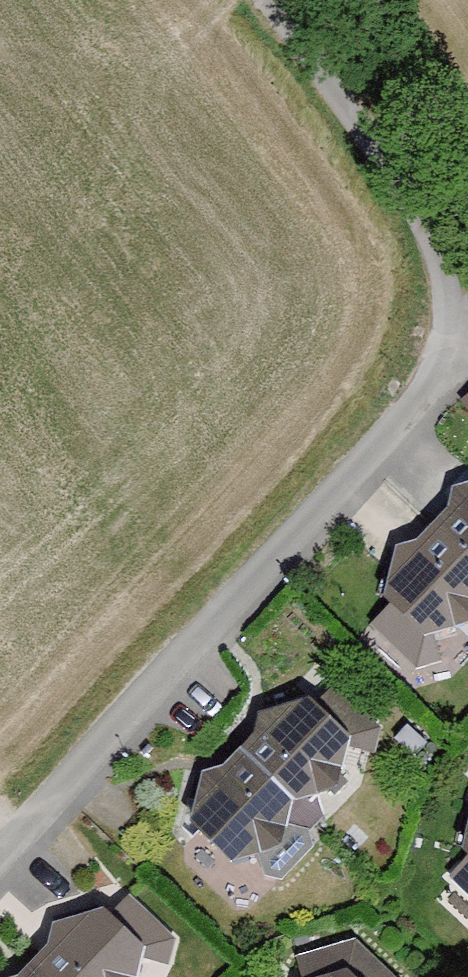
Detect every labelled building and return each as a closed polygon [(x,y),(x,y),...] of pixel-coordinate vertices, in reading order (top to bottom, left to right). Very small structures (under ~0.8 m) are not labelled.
[(347,590),(422,661),(467,613),(467,462),(347,590)] [(359,754),(279,678),(160,803),(240,879),(359,754)] [(311,704),(362,752),(383,729),(332,682),(311,704)] [(445,835),(467,857),(467,812),(445,835)] [(85,879),(0,968),(0,976),(150,976),(168,958),(85,879)] [(330,939),(296,976),(374,976),(330,939)]
